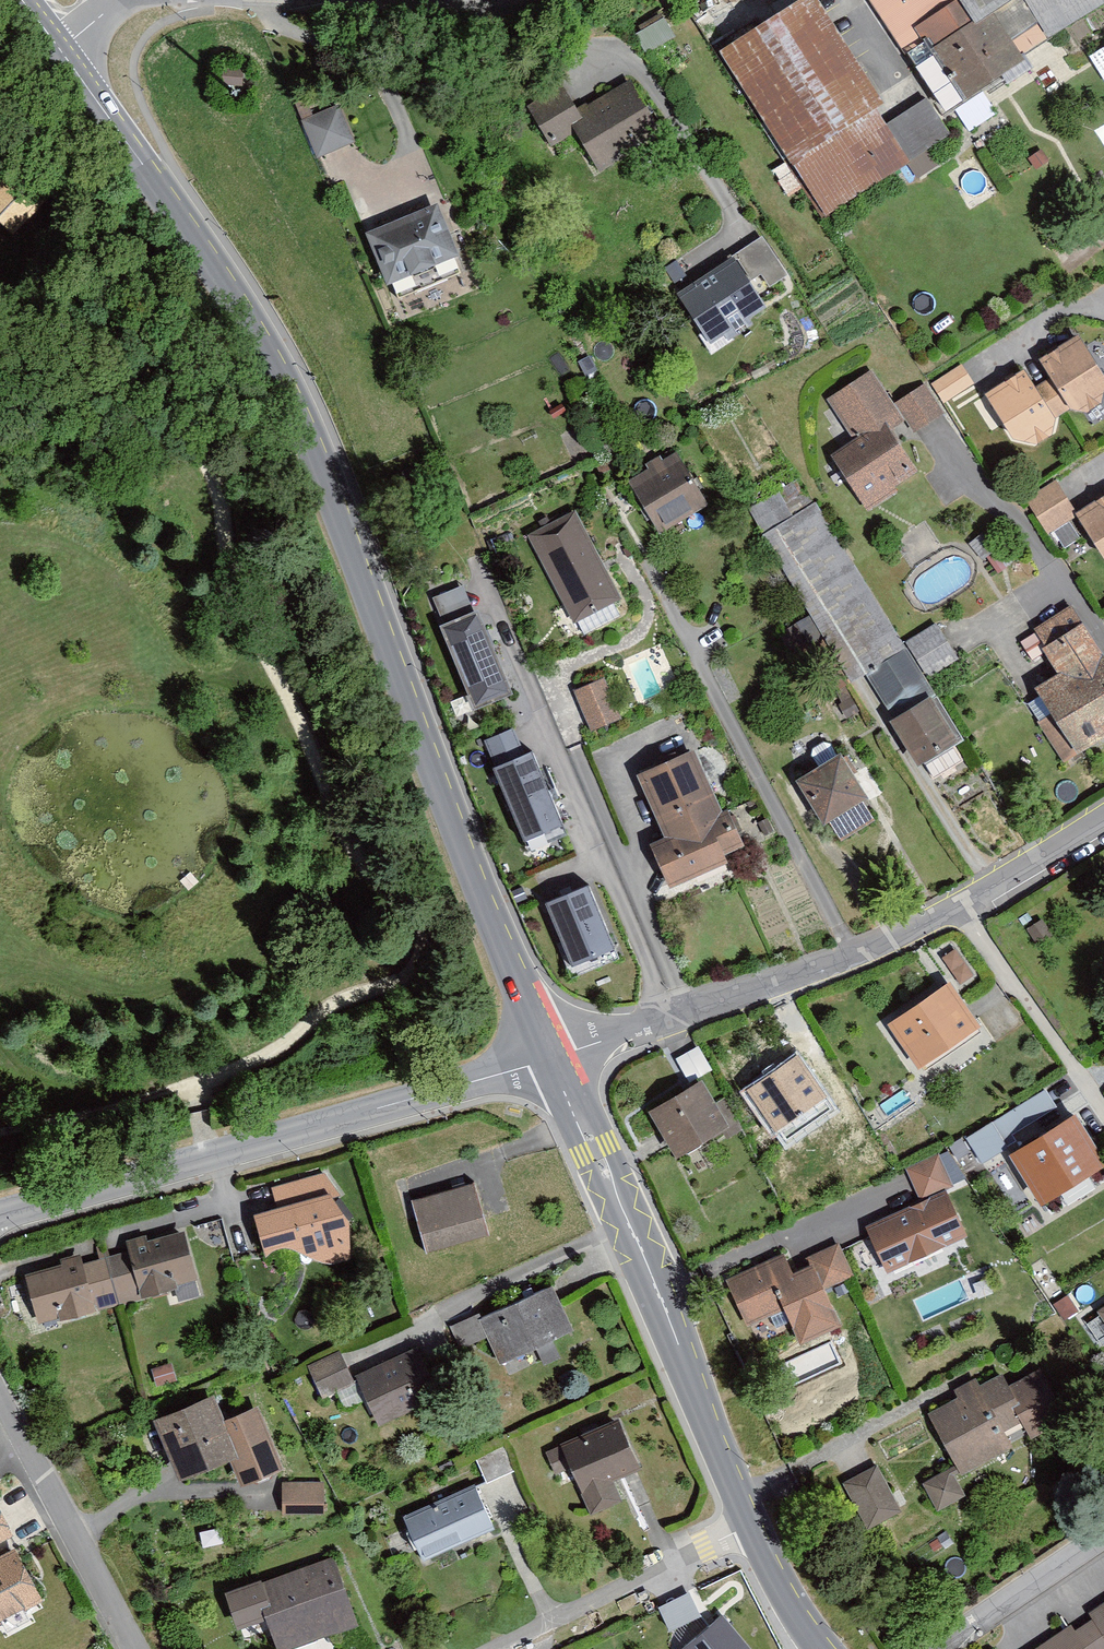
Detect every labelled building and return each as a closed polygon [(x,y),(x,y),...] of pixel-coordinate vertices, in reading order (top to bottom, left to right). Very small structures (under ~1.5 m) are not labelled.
[(921,94),(876,124),(866,109),(876,102),(808,0),(787,0),(706,54),(815,218),(902,161),(915,181),(957,153),(950,141),(995,111),(986,97),(1025,72),(1017,59),(1103,2),(1103,0),(858,0),(921,94)] [(1084,61),(1102,88),(1103,87),(1103,47),(1084,61)] [(243,69),(222,68),(222,85),(242,86),(243,69)] [(565,102),(554,84),(519,105),(544,146),(567,132),(591,173),(660,131),(623,68),(565,102)] [(328,105),(288,122),(304,160),(345,143),(328,105)] [(15,181),(0,195),(0,225),(12,238),(42,209),(15,181)] [(427,205),(355,234),(382,301),(454,272),(427,205)] [(783,278),(756,236),(664,294),(697,346),(762,305),(756,295),(783,278)] [(1016,371),(978,396),(1007,440),(1027,445),(1042,435),(1045,416),(1061,406),(1081,411),(1096,402),(1099,382),(1070,337),(1032,362),(1043,378),(1027,389),(1016,371)] [(958,366),(929,385),(942,405),(971,385),(958,366)] [(871,373),(825,403),(848,438),(823,454),(857,507),(917,469),(891,430),(900,424),(906,434),(938,414),(921,388),(892,406),(871,373)] [(672,450),(618,483),(650,536),(704,504),(672,450)] [(880,720),(921,785),(957,763),(948,748),(962,739),(925,681),(902,643),(798,474),(742,509),(848,681),(863,672),(889,715),(880,720)] [(1050,486),(1023,503),(1044,535),(1071,517),(1050,486)] [(1071,517),(1102,561),(1103,561),(1103,496),(1071,517)] [(621,611),(569,515),(524,540),(576,635),(621,611)] [(981,531),(962,542),(984,579),(1019,558),(1009,540),(992,550),(981,531)] [(1017,708),(1060,774),(1103,745),(1103,659),(1066,601),(1010,637),(1024,658),(1041,647),(1056,669),(1032,684),(1038,694),(1017,708)] [(479,619),(440,633),(472,718),(510,703),(479,619)] [(797,621),(771,636),(792,675),(818,661),(797,621)] [(956,662),(933,624),(902,643),(925,681),(956,662)] [(592,729),(622,715),(603,674),(574,687),(592,729)] [(691,747),(628,775),(654,832),(637,839),(659,886),(716,860),(711,849),(733,838),(691,747)] [(828,756),(786,782),(825,845),(867,820),(828,756)] [(534,757),(488,775),(519,854),(565,836),(534,757)] [(593,890),(548,908),(578,983),(623,966),(593,890)] [(944,983),(881,1028),(913,1074),(977,1029),(944,983)] [(803,1032),(788,1041),(816,1086),(831,1077),(803,1032)] [(790,1054),(735,1093),(764,1134),(820,1095),(790,1054)] [(636,1112),(660,1158),(717,1128),(693,1083),(636,1112)] [(1044,1090),(963,1139),(977,1162),(1005,1146),(998,1136),(1052,1104),(1044,1090)] [(1099,1164),(1066,1113),(1001,1154),(1033,1205),(1099,1164)] [(918,1202),(862,1229),(882,1270),(961,1233),(942,1191),(952,1186),(936,1152),(902,1168),(918,1202)] [(265,1215),(279,1251),(287,1244),(300,1244),(335,1264),(360,1258),(363,1220),(350,1196),(329,1169),(278,1186),(285,1207),(265,1215)] [(483,1182),(417,1201),(432,1254),(498,1235),(483,1182)] [(70,1264),(29,1276),(44,1329),(177,1292),(180,1303),(210,1295),(193,1233),(155,1243),(153,1234),(130,1240),(134,1252),(93,1263),(89,1249),(67,1255),(70,1264)] [(782,1253),(717,1282),(738,1329),(777,1311),(792,1343),(835,1323),(822,1295),(855,1280),(838,1244),(789,1266),(782,1253)] [(485,1309),(448,1328),(462,1355),(492,1339),(506,1366),(580,1328),(558,1284),(490,1319),(485,1309)] [(1087,1311),(1103,1336),(1103,1300),(1087,1311)] [(350,1352),(313,1368),(328,1400),(341,1394),(350,1413),(377,1401),(386,1421),(448,1393),(426,1347),(361,1377),(350,1352)] [(944,1469),(913,1486),(930,1516),(962,1498),(953,1480),(1005,1452),(994,1432),(1011,1423),(1023,1443),(1063,1421),(1034,1370),(1001,1388),(992,1372),(915,1415),(944,1469)] [(294,1468),(266,1406),(232,1420),(222,1397),(168,1420),(196,1482),(241,1462),(252,1486),(294,1468)] [(656,1462),(633,1412),(554,1449),(565,1474),(580,1467),(601,1512),(633,1497),(623,1477),(656,1462)] [(511,1448),(482,1462),(493,1485),(522,1471),(511,1448)] [(871,1469),(837,1486),(860,1531),(894,1514),(871,1469)] [(327,1483),(286,1484),(287,1515),(328,1514),(327,1483)] [(504,1526),(482,1483),(413,1518),(436,1561),(504,1526)] [(17,1534),(2,1503),(0,1504),(0,1542),(17,1534)] [(55,1599),(28,1548),(0,1563),(0,1627),(55,1599)] [(344,1553),(236,1594),(249,1628),(277,1617),(289,1648),(304,1648),(371,1624),(344,1553)] [(669,1626),(700,1611),(690,1589),(658,1604),(669,1626)] [(1029,1648),(1103,1648),(1103,1601),(1029,1648)] [(720,1615),(679,1648),(749,1648),(720,1615)]
